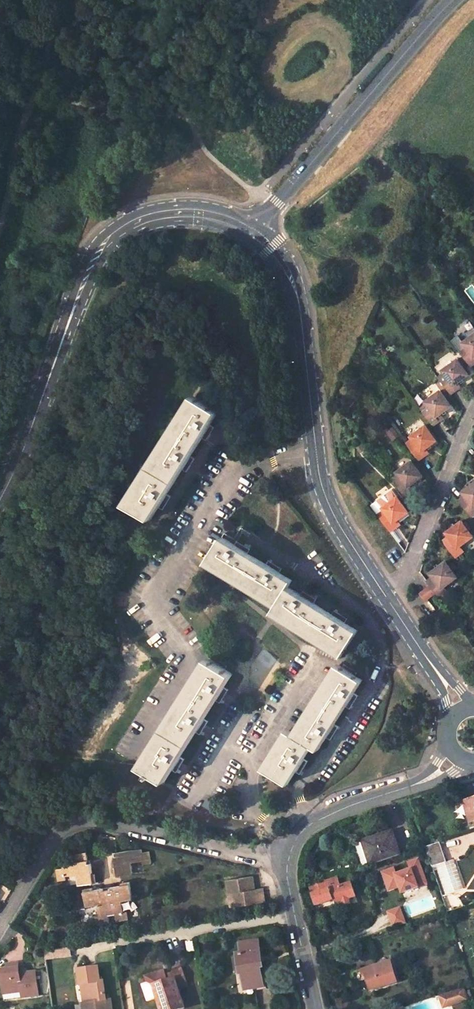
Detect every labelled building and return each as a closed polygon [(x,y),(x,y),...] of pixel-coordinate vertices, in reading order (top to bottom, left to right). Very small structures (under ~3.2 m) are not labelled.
[(463,338),(466,342),(460,346),(471,362),(473,360),(473,330),(463,338)] [(460,354),(445,365),(447,368),(440,372),(453,390),(460,385),(457,381),(472,370),(460,354)] [(443,416),(441,413),(455,403),(443,387),(428,398),(430,401),(424,405),(436,421),(443,416)] [(216,410),(192,395),(125,503),(149,519),(161,499),(184,462),(204,430),(216,410)] [(410,440),(423,457),(429,452),(426,448),(441,438),(429,423),(414,434),(416,436),(410,440)] [(412,485),(428,473),(416,457),(401,469),(403,472),(396,477),(409,493),(415,488),(412,485)] [(467,486),(470,491),(464,496),(473,509),(473,481),(467,486)] [(400,521),(414,511),(402,497),(389,507),(390,509),(384,514),(396,530),(403,525),(400,521)] [(473,546),(469,540),(473,536),(473,523),(468,516),(452,528),(455,531),(447,537),(460,553),(465,550),(466,551),(473,546)] [(269,608),(305,632),(338,653),(352,630),(336,620),(303,598),(283,585),(288,577),(272,566),(235,543),(221,533),(205,558),(273,602),(269,608)] [(451,582),(462,574),(450,558),(436,570),(438,573),(432,578),(445,596),(455,589),(451,582)] [(425,590),(429,596),(437,591),(432,585),(425,590)] [(197,725),(217,691),(229,671),(205,658),(139,767),(164,780),(173,764),(197,725)] [(285,728),(261,766),(285,782),(297,764),(309,744),(315,747),(324,734),(347,696),(360,677),(335,662),(291,732),(285,728)] [(142,797),(149,787),(139,780),(133,791),(142,797)] [(200,803),(213,810),(217,804),(204,797),(200,803)] [(464,803),(471,822),(473,821),(473,800),(464,803)] [(392,831),(374,837),(374,839),(355,844),(363,865),(370,864),(370,865),(400,855),(392,831)] [(427,848),(435,872),(440,870),(447,894),(466,889),(457,859),(449,862),(443,843),(427,848)] [(114,870),(116,880),(132,876),(130,866),(142,863),(142,866),(150,865),(148,853),(141,854),(140,850),(115,855),(117,870),(114,870)] [(90,878),(88,869),(85,870),(82,855),(70,858),(72,867),(61,869),(61,873),(54,874),(57,887),(64,885),(64,882),(74,881),(76,890),(95,886),(93,878),(90,878)] [(398,890),(400,894),(427,887),(420,859),(407,862),(409,871),(395,875),(394,868),(381,872),(386,893),(398,890)] [(225,893),(231,893),(235,906),(265,899),(261,885),(252,888),(249,874),(222,880),(225,893)] [(337,877),(309,887),(316,908),(334,902),(338,903),(343,902),(349,899),(356,897),(351,884),(340,888),(337,877)] [(99,909),(101,918),(97,919),(99,927),(110,925),(109,919),(117,917),(118,924),(128,922),(127,914),(122,915),(120,905),(133,903),(129,885),(121,886),(122,888),(111,890),(111,894),(105,895),(105,892),(94,894),(93,892),(85,893),(88,911),(99,909)] [(235,906),(231,893),(225,893),(229,908),(235,906)] [(390,928),(405,925),(402,908),(387,911),(390,928)] [(235,952),(237,970),(240,970),(241,978),(252,976),(253,983),(260,982),(258,965),(260,964),(257,938),(239,940),(240,951),(235,952)] [(47,959),(68,955),(67,946),(46,950),(47,959)] [(346,959),(343,949),(335,952),(338,962),(346,959)] [(396,982),(389,962),(361,972),(362,976),(366,975),(371,990),(396,982)] [(97,966),(76,969),(77,983),(82,983),(83,1002),(103,1000),(101,980),(98,980),(97,966)] [(22,1002),(38,1000),(35,975),(20,978),(19,967),(7,969),(8,974),(1,975),(4,998),(21,996),(22,1002)] [(171,979),(165,981),(162,970),(143,976),(145,982),(151,985),(159,1008),(178,1008),(181,1008),(174,987),(185,984),(181,969),(172,972),(170,975),(171,979)] [(252,976),(241,978),(242,985),(253,983),(252,976)] [(154,994),(151,985),(145,982),(142,983),(146,996),(154,994)] [(440,1008),(468,1002),(465,989),(437,995),(440,1008)] [(80,1002),(80,1008),(110,1008),(109,999),(103,1000),(83,1002),(80,1002)]
